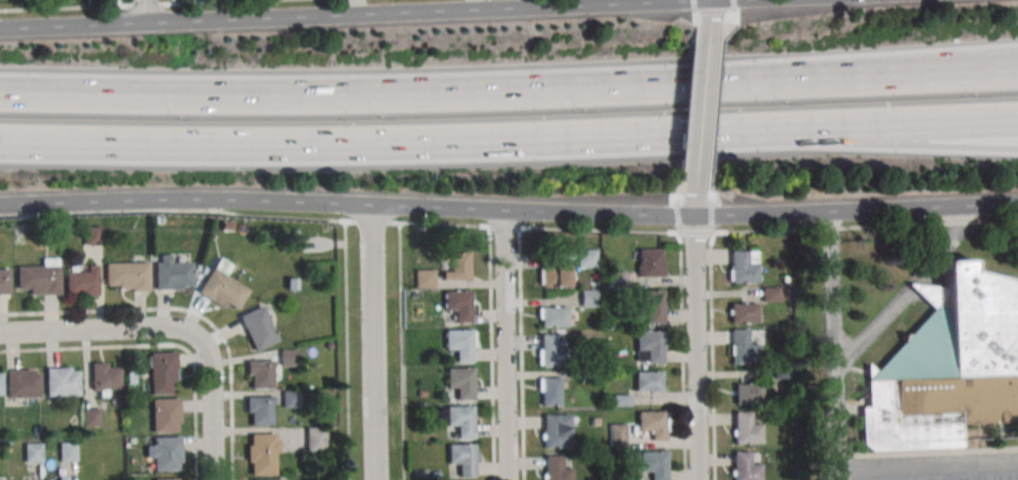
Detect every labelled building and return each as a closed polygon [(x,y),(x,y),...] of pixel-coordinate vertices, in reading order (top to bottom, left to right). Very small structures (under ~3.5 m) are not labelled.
[(233,231),(233,222),(221,222),(221,231),(233,231)] [(84,227),(84,244),(100,244),(100,227),(84,227)] [(663,248),(638,248),(638,276),(663,276),(663,248)] [(596,249),(577,249),(577,266),(596,266),(596,249)] [(757,251),(729,251),(729,282),(757,282),(757,251)] [(468,280),(468,254),(451,254),(451,270),(443,270),(443,280),(468,280)] [(16,294),(59,294),(59,258),(40,258),(40,266),(16,266),(16,294)] [(197,293),(224,308),(227,304),(236,309),(248,288),(223,275),(229,264),(217,258),(197,293)] [(154,289),(191,289),(191,259),(154,259),(154,289)] [(1016,281),(1017,283),(1017,421),(961,423),(962,447),(870,451),(861,444),(860,407),(867,407),(866,363),(874,370),(900,342),(900,334),(909,333),(932,308),(906,284),(943,288),(942,261),(970,260),(970,270),(1016,281)] [(105,262),(105,289),(147,289),(147,262),(105,262)] [(97,264),(65,264),(65,295),(97,295),(97,264)] [(568,266),(539,266),(539,286),(568,286),(568,266)] [(9,295),(8,269),(0,269),(0,295),(9,295)] [(433,270),(415,270),(415,287),(433,287),(433,270)] [(624,270),(607,270),(607,287),(624,287),(624,270)] [(296,290),(297,279),(287,278),(286,290),(296,290)] [(761,301),(784,301),(784,285),(761,285),(761,301)] [(597,289),(581,289),(581,306),(597,306),(597,289)] [(444,311),(454,311),(454,322),(471,322),(471,290),(444,290),(444,311)] [(663,322),(663,290),(645,290),(645,322),(663,322)] [(758,303),(729,303),(729,322),(758,322),(758,303)] [(277,339),(260,305),(238,316),(254,350),(277,339)] [(538,326),(568,326),(568,306),(538,307),(538,326)] [(759,363),(759,341),(749,341),(749,328),(731,328),(730,363),(759,363)] [(455,362),(473,362),(473,329),(445,329),(445,350),(455,350),(455,362)] [(635,362),(662,362),(662,330),(635,330),(635,362)] [(541,336),(541,368),(568,367),(568,348),(557,349),(557,335),(541,336)] [(280,365),(296,365),(296,349),(280,349),(280,365)] [(176,382),(176,352),(148,352),(148,394),(169,394),(169,382),(176,382)] [(272,360),(247,360),(247,388),(272,388),(272,360)] [(120,368),(106,369),(106,363),(90,364),(91,392),(121,391),(120,368)] [(78,367),(45,367),(45,396),(78,396),(78,367)] [(457,399),(473,399),(473,367),(446,367),(446,388),(457,388),(457,399)] [(39,397),(39,369),(5,369),(5,397),(39,397)] [(772,369),(772,380),(790,380),(790,369),(772,369)] [(583,371),(583,381),(597,381),(597,371),(583,371)] [(661,371),(635,371),(635,390),(661,390),(661,371)] [(539,405),(559,405),(559,377),(539,377),(539,405)] [(761,383),(734,383),(734,403),(761,403),(761,383)] [(300,407),(300,390),(281,390),(281,407),(300,407)] [(631,395),(631,407),(613,407),(613,395),(631,395)] [(246,396),(246,424),(272,424),(272,396),(246,396)] [(178,431),(178,398),(152,398),(152,431),(178,431)] [(446,405),(446,427),(456,427),(456,439),(472,439),(472,405),(446,405)] [(82,426),(99,426),(99,407),(82,407),(82,426)] [(637,411),(637,430),(647,430),(647,440),(666,440),(666,411),(637,411)] [(761,443),(761,423),(751,423),(751,412),(733,412),(733,443),(761,443)] [(570,447),(570,414),(542,414),(542,447),(570,447)] [(609,444),(625,444),(625,423),(609,423),(609,444)] [(325,427),(306,427),(306,450),(325,450),(325,427)] [(248,433),(248,474),(276,474),(276,433),(248,433)] [(180,437),(145,437),(145,458),(153,458),(153,470),(180,470),(180,437)] [(59,461),(76,461),(76,441),(59,441),(59,461)] [(24,463),(42,463),(42,442),(24,442),(24,463)] [(476,444),(448,444),(448,463),(459,463),(459,476),(476,476),(476,444)] [(638,450),(638,471),(649,471),(649,479),(666,479),(666,450),(638,450)] [(759,463),(750,463),(750,451),(732,451),(732,479),(759,479),(759,463)] [(544,455),(544,479),(572,479),(572,466),(561,466),(561,455),(544,455)]
